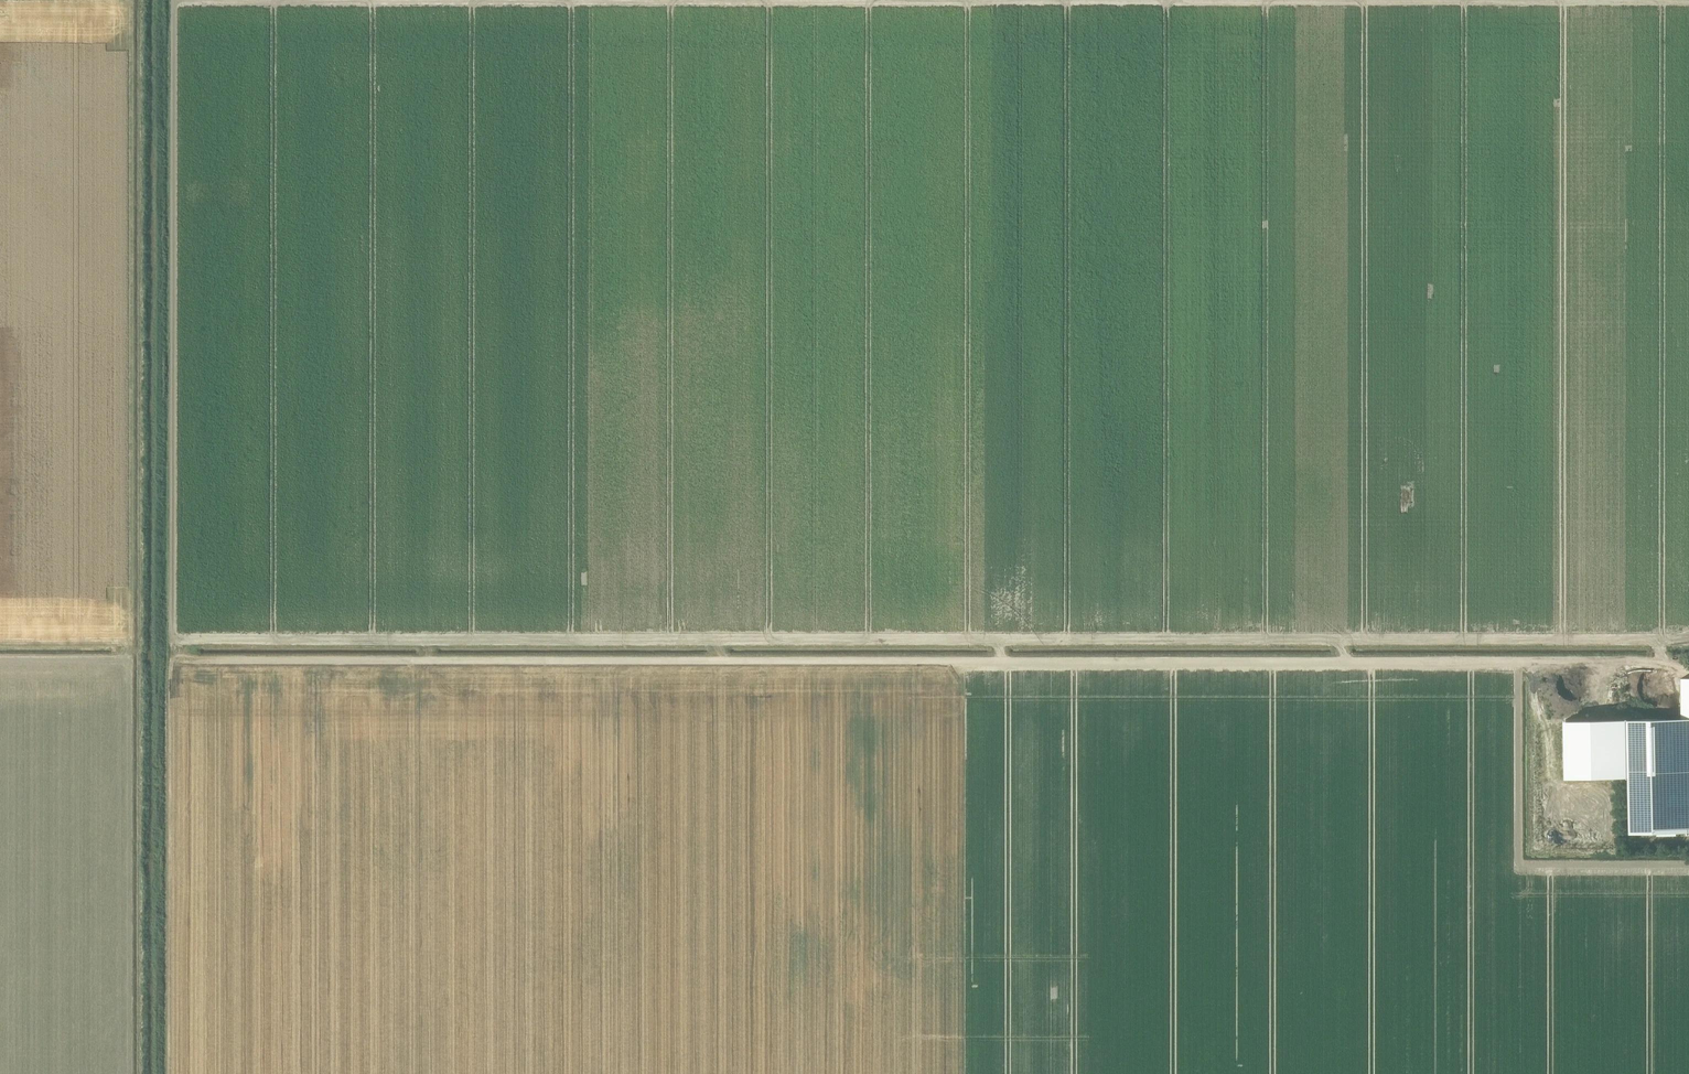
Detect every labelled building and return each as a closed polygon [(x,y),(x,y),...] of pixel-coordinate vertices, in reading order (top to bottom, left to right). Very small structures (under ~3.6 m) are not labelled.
[(1680,678),(1680,718),(1688,718),(1688,678),(1680,678)] [(1627,777),(1627,776),(1626,719),(1565,721),(1567,778),(1627,777)] [(1628,776),(1629,833),(1688,832),(1688,775),(1628,776)]
